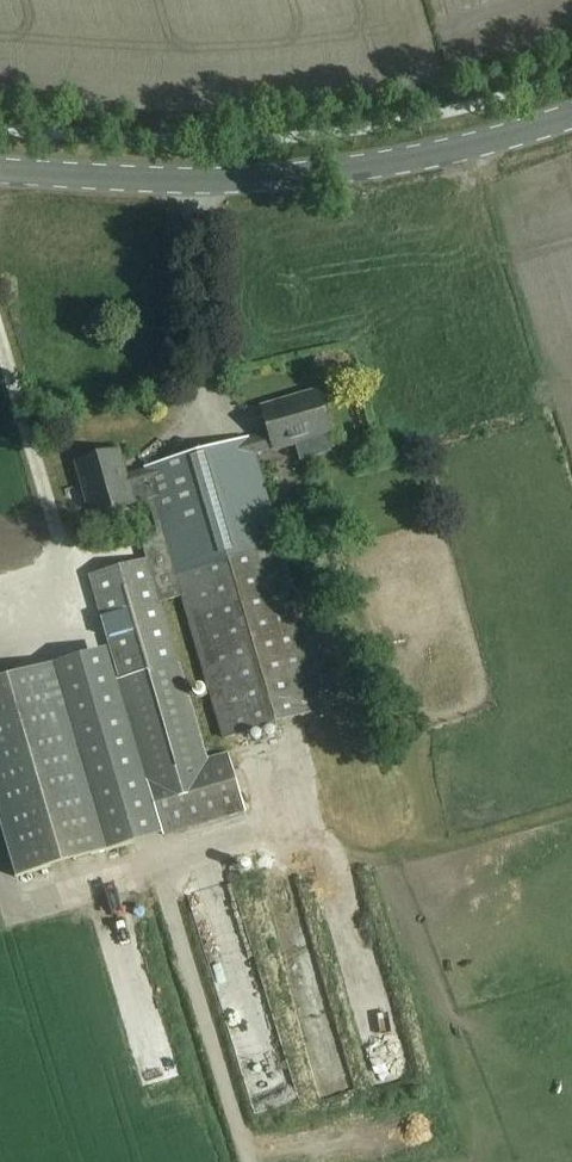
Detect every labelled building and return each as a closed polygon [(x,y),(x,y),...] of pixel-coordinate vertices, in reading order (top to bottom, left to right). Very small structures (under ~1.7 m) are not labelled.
[(253,439),(258,455),(333,433),(321,392),(264,409),(271,433),(253,439)] [(274,468),(331,453),(328,438),(270,453),(274,468)] [(146,561),(89,577),(119,681),(115,682),(142,779),(143,779),(159,837),(245,812),(229,755),(206,761),(161,605),(181,599),(222,743),(301,720),(331,712),(330,708),(324,690),(258,455),(253,439),(250,439),(147,469),(145,470),(165,542),(143,549),(146,561)] [(140,540),(143,549),(165,542),(145,470),(126,475),(120,451),(81,463),(96,517),(147,502),(156,535),(140,540)] [(11,878),(105,851),(52,665),(0,679),(0,838),(11,878)] [(184,893),(192,919),(235,908),(227,881),(184,893)] [(278,956),(300,953),(296,914),(274,917),(278,956)] [(335,946),(339,975),(347,974),(350,992),(368,989),(361,942),(335,946)]
